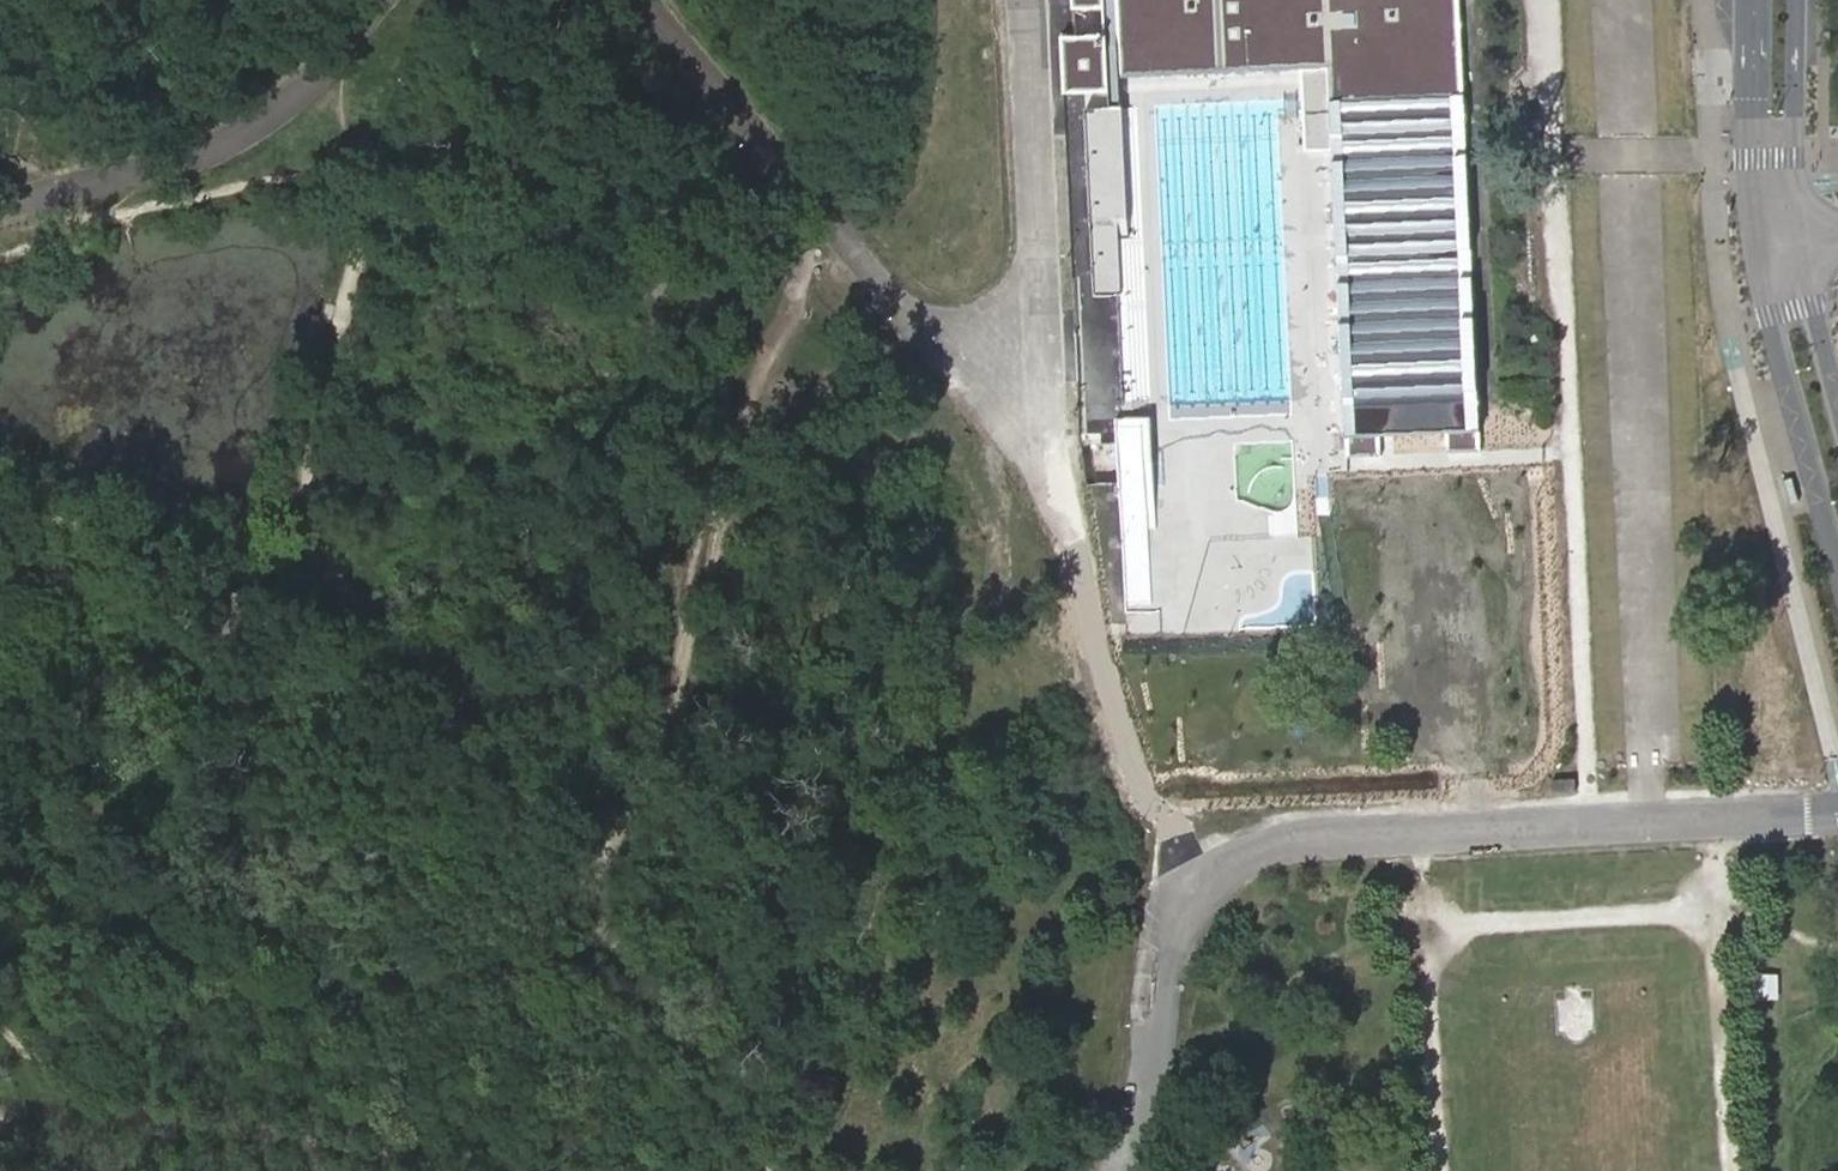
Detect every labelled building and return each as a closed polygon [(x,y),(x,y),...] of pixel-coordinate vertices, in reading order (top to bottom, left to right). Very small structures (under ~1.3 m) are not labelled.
[(1346,457),(1378,456),(1377,437),(1443,435),(1444,455),(1478,454),(1477,429),(1477,410),(1476,382),(1461,0),(1075,0),(1075,12),(1119,11),(1121,70),(1176,68),(1176,77),(1301,72),(1304,155),(1335,154),(1346,457)] [(1107,39),(1063,40),(1066,97),(1110,96),(1107,39)] [(1118,296),(1123,408),(1136,407),(1123,112),(1087,113),(1096,298),(1118,296)] [(1149,499),(1153,499),(1149,415),(1117,416),(1118,441),(1081,442),(1081,451),(1085,482),(1119,480),(1125,596),(1125,604),(1150,603),(1145,500),(1149,499)]
